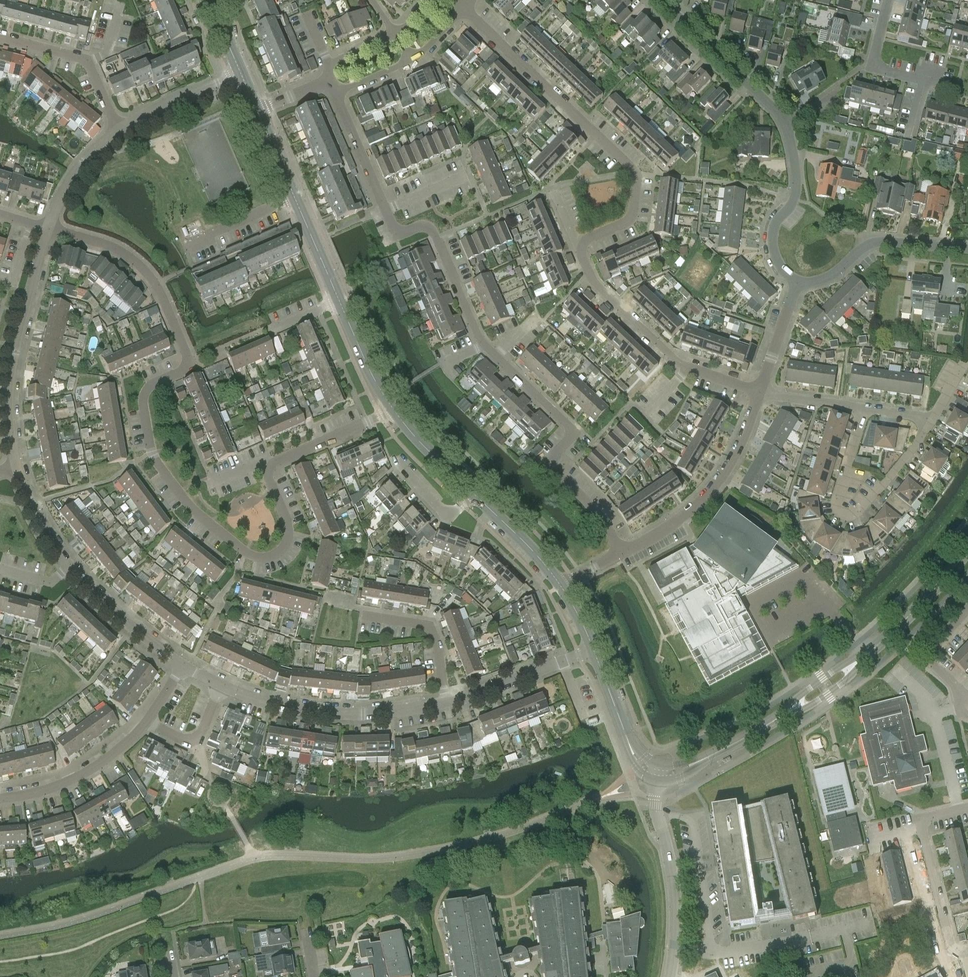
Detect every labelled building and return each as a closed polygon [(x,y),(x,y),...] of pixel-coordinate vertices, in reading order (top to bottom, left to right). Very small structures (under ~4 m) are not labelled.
[(154,1),(158,11),(173,5),(171,0),(156,0),(154,1)] [(255,5),(259,14),(274,8),(270,0),(265,0),(255,5)] [(503,0),(500,0),(494,6),(507,19),(514,11),(503,0)] [(521,3),(522,3),(519,0),(503,0),(514,11),(515,10),(515,11),(517,11),(522,5),(522,4),(521,3)] [(552,3),(549,0),(542,8),(545,10),(552,3)] [(605,14),(609,10),(619,0),(594,0),(592,2),(605,14)] [(623,14),(631,5),(626,0),(619,0),(609,10),(615,15),(611,19),(619,27),(627,18),(623,14)] [(726,13),(731,14),(735,0),(729,0),(728,0),(716,0),(712,15),(724,18),(726,13)] [(926,9),(928,0),(908,0),(907,4),(926,9)] [(6,2),(2,18),(12,21),(16,5),(6,2)] [(577,11),(569,4),(563,10),(570,18),(577,11)] [(904,15),(923,20),(926,9),(907,4),(904,15)] [(16,5),(12,21),(22,23),(27,7),(16,5)] [(162,21),(186,11),(185,8),(176,12),(173,5),(158,11),(162,21)] [(27,7),(22,23),(33,26),(37,10),(27,7)] [(274,8),(259,14),(263,24),(254,28),(255,29),(271,22),(278,18),(274,8)] [(37,10),(33,26),(43,29),(48,13),(37,10)] [(350,13),(358,32),(368,28),(366,23),(371,21),(366,10),(351,16),(350,13)] [(533,14),(538,18),(541,14),(536,10),(533,14)] [(186,11),(162,21),(167,31),(182,25),(179,18),(188,14),(186,11)] [(48,13),(43,29),(54,32),(58,16),(48,13)] [(358,32),(350,13),(340,17),(348,37),(349,37),(350,39),(358,36),(357,33),(358,32)] [(754,14),(748,13),(747,17),(735,14),(730,32),(743,35),(745,27),(750,29),(754,14)] [(538,18),(533,14),(529,17),(534,22),(538,18)] [(304,73),(310,71),(305,61),(303,59),(304,58),(298,43),(297,43),(296,41),(297,41),(290,26),(289,26),(288,23),(289,23),(286,15),(282,16),(286,28),(284,29),(304,73)] [(902,25),(921,30),(923,20),(904,15),(902,25)] [(58,16),(54,32),(64,34),(69,18),(58,16)] [(634,42),(638,38),(651,24),(642,16),(634,25),(629,21),(621,29),(629,37),(634,42)] [(849,26),(847,25),(848,19),(836,16),(835,22),(832,21),(832,23),(829,23),(827,31),(829,32),(829,33),(847,37),(849,26)] [(348,37),(340,17),(329,22),(330,26),(326,27),(331,38),(336,36),(338,41),(348,37)] [(69,18),(64,34),(75,37),(79,21),(69,18)] [(75,37),(76,37),(75,41),(79,42),(80,38),(86,40),(90,24),(79,21),(75,37)] [(522,35),(530,26),(526,21),(517,30),(522,35)] [(273,28),(271,22),(255,29),(278,82),(287,78),(289,83),(300,78),(298,72),(293,74),(291,68),(296,66),(294,61),(289,63),(283,50),(289,48),(286,43),(281,45),(276,33),(281,30),(279,26),(273,28)] [(587,34),(592,29),(585,22),(580,27),(587,34)] [(638,38),(644,43),(640,47),(648,54),(656,46),(652,41),(660,33),(651,24),(638,38)] [(182,25),(167,31),(171,41),(171,42),(174,41),(178,39),(182,37),(186,36),(187,38),(187,37),(193,35),(190,29),(185,32),(185,31),(182,25)] [(761,52),(763,42),(769,43),(773,28),(763,25),(761,31),(754,29),(749,49),(761,52)] [(923,42),(918,41),(921,30),(902,25),(899,36),(909,39),(908,44),(922,48),(923,42)] [(961,49),(966,30),(955,27),(950,46),(961,49)] [(528,48),(540,36),(532,28),(520,40),(528,48)] [(610,38),(616,44),(623,36),(618,31),(610,38)] [(839,54),(841,48),(844,49),(847,37),(829,33),(826,45),(829,45),(828,51),(839,54)] [(461,41),(474,54),(481,46),(468,34),(461,41)] [(590,46),(594,42),(586,35),(584,37),(588,41),(587,42),(590,46)] [(597,39),(603,45),(607,41),(601,35),(597,39)] [(540,36),(528,48),(536,56),(548,43),(540,36)] [(466,61),(471,66),(478,58),(473,54),(474,54),(461,41),(454,49),(466,61)] [(594,42),(590,46),(595,50),(599,46),(594,42)] [(781,42),(780,47),(780,48),(772,46),(767,66),(779,69),(782,59),(787,60),(791,45),(781,42)] [(548,43),(536,56),(544,63),(556,51),(548,43)] [(135,59),(149,53),(146,44),(120,55),(123,62),(134,57),(135,59)] [(135,89),(134,89),(153,81),(154,86),(200,67),(195,57),(201,55),(196,44),(190,46),(192,51),(177,57),(175,52),(170,54),(172,59),(159,65),(157,59),(152,61),(154,67),(148,70),(146,65),(139,68),(137,62),(132,65),(134,70),(127,73),(128,74),(128,73),(135,89)] [(656,67),(663,60),(668,65),(680,52),(671,44),(663,53),(657,48),(647,58),(656,67)] [(3,47),(0,61),(0,74),(8,76),(13,56),(6,54),(8,48),(3,47)] [(446,56),(459,69),(466,61),(471,66),(466,61),(454,49),(446,56)] [(556,51),(544,63),(552,71),(564,58),(556,51)] [(19,79),(24,59),(26,53),(21,52),(20,58),(13,56),(8,76),(19,79)] [(684,74),(680,70),(689,60),(680,52),(668,65),(673,70),(666,77),(674,84),(684,74)] [(614,53),(610,57),(615,62),(619,58),(614,53)] [(485,64),(489,69),(498,60),(493,55),(485,64)] [(459,69),(446,56),(439,64),(452,76),(459,69)] [(311,72),(318,70),(313,58),(306,61),(311,72)] [(564,58),(552,71),(560,78),(571,66),(564,58)] [(22,77),(27,81),(23,86),(33,93),(46,78),(40,73),(44,69),(36,61),(22,77)] [(825,80),(814,61),(817,66),(805,73),(803,70),(790,77),(795,85),(801,81),(807,92),(814,88),(813,86),(824,79),(825,80)] [(494,84),(506,71),(498,63),(486,76),(494,84)] [(571,66),(560,78),(568,86),(579,73),(571,66)] [(424,74),(433,96),(449,89),(439,67),(424,74)] [(502,91),(514,79),(506,71),(494,84),(502,91)] [(701,72),(692,82),(687,77),(677,87),(687,96),(692,90),(698,95),(711,81),(701,72)] [(128,73),(128,74),(118,78),(124,93),(134,89),(135,89),(128,73)] [(471,79),(475,83),(481,77),(476,73),(471,79)] [(579,73),(568,86),(575,93),(587,81),(579,73)] [(415,78),(422,94),(424,98),(429,96),(431,97),(433,96),(424,74),(415,78)] [(41,101),(58,80),(55,77),(51,82),(46,78),(33,93),(41,101)] [(124,93),(118,78),(108,82),(115,97),(124,93)] [(422,94),(415,78),(405,82),(412,98),(422,94)] [(510,98),(522,86),(514,79),(502,91),(510,98)] [(58,80),(41,101),(50,108),(63,92),(58,88),(62,83),(58,80)] [(587,81),(575,93),(583,101),(595,88),(587,81)] [(487,88),(496,95),(501,90),(492,82),(487,88)] [(643,84),(639,87),(644,92),(647,88),(643,84)] [(860,105),(865,86),(854,84),(853,89),(847,88),(844,99),(850,101),(849,102),(860,105)] [(518,106),(530,94),(522,86),(510,98),(518,106)] [(865,86),(860,105),(871,108),(875,89),(865,86)] [(384,91),(391,107),(401,103),(394,87),(384,91)] [(464,93),(459,87),(453,91),(458,97),(464,93)] [(595,88),(583,101),(591,108),(603,96),(595,88)] [(720,109),(729,99),(720,90),(718,92),(714,89),(700,103),(704,107),(707,104),(712,109),(706,115),(715,124),(725,113),(720,109)] [(875,89),(871,108),(881,110),(886,92),(875,89)] [(375,95),(382,111),(391,107),(384,91),(375,95)] [(73,92),(69,97),(63,92),(50,108),(59,115),(72,99),(76,95),(73,92)] [(886,92),(881,110),(880,117),(883,118),(885,111),(892,113),(893,110),(899,112),(903,97),(896,95),(897,94),(886,92)] [(526,113),(538,101),(530,94),(518,106),(526,113)] [(366,99),(373,115),(382,111),(375,95),(366,99)] [(612,116),(624,103),(616,96),(604,108),(612,116)] [(77,104),(72,99),(59,115),(68,123),(69,121),(86,100),(85,102),(81,99),(77,104)] [(374,120),(373,115),(366,99),(356,103),(361,115),(357,117),(361,125),(374,120)] [(479,99),(476,103),(480,107),(484,104),(479,99)] [(69,121),(78,128),(91,112),(86,108),(90,103),(86,100),(69,121)] [(350,172),(356,169),(350,154),(349,155),(348,152),(349,152),(342,137),(340,134),(341,134),(334,119),(333,117),(327,101),(326,101),(326,100),(320,102),(321,104),(350,172)] [(538,101),(526,113),(534,121),(546,109),(538,101)] [(936,123),(940,104),(930,101),(925,120),(936,123)] [(624,103),(612,116),(620,123),(632,111),(624,103)] [(940,104),(936,123),(946,126),(951,107),(940,104)] [(311,106),(295,113),(322,175),(317,177),(337,222),(362,211),(362,210),(360,205),(359,206),(349,210),(344,200),(350,198),(348,193),(342,195),(337,182),(343,180),(341,175),(335,177),(333,172),(342,168),(341,165),(336,167),(334,162),(340,160),(338,155),(332,157),(327,144),(332,142),(330,137),(325,139),(319,127),(325,124),(323,119),(317,122),(311,106)] [(432,118),(441,115),(438,106),(429,110),(432,118)] [(684,107),(679,112),(683,116),(688,111),(684,107)] [(962,109),(951,107),(946,126),(957,128),(962,109)] [(962,109),(957,128),(967,131),(967,129),(967,111),(962,109)] [(632,111),(620,123),(628,131),(639,118),(632,111)] [(100,120),(91,112),(78,128),(92,139),(100,130),(95,126),(100,120)] [(432,118),(430,114),(415,121),(417,125),(432,118)] [(549,121),(543,115),(539,120),(545,125),(549,121)] [(294,118),(285,122),(287,127),(297,123),(294,118)] [(639,118),(628,131),(635,138),(647,126),(639,118)] [(562,128),(566,132),(556,141),(568,153),(578,143),(575,140),(580,136),(567,123),(562,128)] [(535,124),(531,129),(535,132),(539,128),(535,124)] [(707,124),(699,132),(704,137),(712,129),(707,124)] [(441,127),(451,151),(463,146),(454,127),(446,131),(444,125),(441,127)] [(396,134),(402,131),(400,126),(394,128),(396,134)] [(647,126),(635,138),(643,146),(655,133),(647,126)] [(451,151),(441,127),(437,128),(440,134),(432,137),(440,156),(451,151)] [(690,129),(686,132),(697,143),(700,139),(690,129)] [(770,139),(770,130),(752,130),(752,139),(753,139),(753,143),(737,143),(737,157),(747,157),(768,158),(769,139),(770,139)] [(655,133),(643,146),(651,153),(663,141),(655,133)] [(383,139),(381,134),(369,139),(371,144),(383,139)] [(440,156),(432,137),(424,140),(422,135),(419,136),(429,160),(440,156)] [(429,160),(419,136),(415,138),(418,143),(410,146),(418,165),(429,160)] [(516,144),(519,148),(520,147),(526,142),(522,138),(516,144)] [(914,153),(916,141),(903,139),(902,151),(914,153)] [(473,161),(492,152),(487,141),(469,149),(472,155),(471,156),(473,161)] [(549,149),(562,160),(568,153),(556,141),(549,149)] [(663,141),(651,153),(659,161),(671,148),(663,141)] [(418,165),(410,146),(402,150),(400,144),(397,146),(407,170),(418,165)] [(407,170),(397,146),(393,147),(396,153),(388,156),(396,175),(407,170)] [(379,160),(377,161),(385,180),(396,175),(388,156),(380,159),(378,154),(379,154),(376,148),(375,147),(372,148),(372,150),(374,156),(376,155),(379,160)] [(671,148),(659,161),(667,168),(679,156),(671,148)] [(562,160),(549,149),(542,156),(555,168),(562,160)] [(686,164),(695,154),(690,150),(681,159),(686,164)] [(951,160),(967,164),(967,153),(954,150),(951,160)] [(479,171),(497,163),(492,152),(473,161),(476,165),(479,171)] [(860,152),(857,165),(864,167),(867,154),(866,154),(860,152)] [(555,168),(542,156),(535,163),(548,175),(555,168)] [(483,183),(502,174),(497,163),(479,171),(482,177),(481,178),(483,183)] [(548,175),(535,163),(528,171),(540,183),(548,175)] [(709,165),(701,164),(701,175),(708,175),(709,165)] [(853,179),(854,172),(821,165),(818,182),(820,182),(816,196),(824,198),(829,174),(853,179)] [(0,173),(0,193),(6,195),(8,187),(14,189),(18,175),(12,173),(11,176),(0,173)] [(359,206),(360,205),(362,210),(367,208),(367,207),(360,192),(359,190),(359,189),(353,174),(347,177),(359,206)] [(489,193),(507,186),(502,174),(483,183),(485,187),(486,187),(489,193)] [(829,174),(824,198),(834,200),(837,186),(863,192),(865,182),(853,179),(829,174)] [(18,175),(14,189),(20,190),(17,198),(29,201),(34,183),(23,180),(24,177),(18,175)] [(888,215),(894,188),(889,186),(890,182),(877,179),(873,194),(880,196),(877,209),(880,210),(883,214),(888,215)] [(660,192),(677,194),(678,183),(662,180),(660,192)] [(944,209),(946,210),(950,192),(932,188),(934,183),(925,181),(923,183),(920,193),(927,194),(926,198),(926,199),(933,200),(932,202),(937,202),(936,204),(935,204),(935,207),(944,209)] [(40,205),(42,197),(48,199),(52,185),(46,184),(45,187),(34,183),(29,201),(40,205)] [(900,189),(894,188),(888,215),(893,216),(898,214),(901,214),(904,201),(910,202),(914,187),(901,184),(900,189)] [(507,186),(489,193),(491,200),(490,200),(493,205),(512,197),(507,186)] [(724,201),(744,203),(745,191),(726,188),(724,201)] [(677,194),(660,192),(659,202),(676,204),(677,194)] [(915,196),(914,203),(924,205),(926,199),(926,198),(915,196)] [(944,209),(935,207),(935,204),(936,204),(937,202),(932,202),(933,200),(926,199),(924,205),(926,205),(923,219),(941,223),(944,209)] [(723,212),(743,215),(744,203),(724,201),(723,212)] [(530,219),(545,212),(541,202),(525,208),(530,219)] [(676,204),(659,202),(657,213),(674,215),(676,204)] [(534,229),(550,222),(545,212),(530,219),(534,229)] [(721,224),(741,227),(743,215),(723,212),(721,224)] [(674,215),(657,213),(656,224),(673,226),(674,215)] [(494,227),(504,251),(507,250),(505,245),(513,241),(505,222),(494,227)] [(538,239),(554,232),(550,222),(534,229),(538,239)] [(228,257),(291,229),(289,223),(225,251),(228,257)] [(670,248),(672,237),(673,226),(656,224),(655,235),(665,236),(664,244),(670,248)] [(720,236),(740,239),(741,227),(721,224),(720,236)] [(483,232),(491,251),(498,248),(501,253),(504,251),(494,227),(483,232)] [(263,252),(250,257),(248,252),(243,254),(245,259),(240,262),(238,257),(235,259),(239,268),(234,270),(232,264),(227,267),(229,272),(217,278),(214,272),(209,274),(212,280),(196,286),(203,303),(248,283),(246,278),(299,255),(295,246),(300,243),(295,232),(290,235),(292,239),(285,242),(283,237),(278,239),(280,244),(268,250),(265,244),(260,246),(263,252)] [(472,237),(482,261),(485,260),(483,254),(491,251),(483,232),(472,237)] [(542,249),(558,242),(554,232),(538,239),(542,249)] [(716,248),(718,249),(738,251),(740,239),(720,236),(719,246),(716,246),(716,248)] [(468,261),(476,257),(479,262),(482,261),(472,237),(460,242),(468,261)] [(643,242),(642,242),(649,258),(650,257),(660,253),(653,238),(643,242)] [(540,261),(562,252),(558,242),(542,249),(547,258),(540,261)] [(634,246),(633,246),(639,262),(641,261),(649,258),(642,242),(634,246)] [(625,250),(623,251),(630,266),(631,265),(639,262),(633,246),(625,250)] [(400,253),(407,268),(433,257),(428,247),(411,254),(408,249),(400,253)] [(68,270),(73,251),(62,248),(57,267),(68,270)] [(688,248),(680,249),(681,256),(689,255),(688,248)] [(73,251),(68,270),(80,273),(85,254),(73,251)] [(615,254),(613,255),(620,271),(622,269),(630,266),(623,251),(615,254)] [(544,271),(560,265),(556,255),(563,252),(562,252),(540,261),(544,271)] [(569,267),(575,264),(571,254),(565,257),(569,267)] [(602,264),(598,265),(605,283),(612,280),(622,275),(620,271),(613,255),(606,258),(603,259),(602,260),(603,261),(604,263),(602,264)] [(203,272),(226,262),(224,257),(190,272),(191,275),(202,270),(203,272)] [(407,268),(412,279),(431,271),(428,265),(435,262),(433,257),(407,268)] [(736,282),(750,267),(741,258),(727,273),(736,282)] [(98,280),(109,266),(101,259),(89,272),(98,280)] [(549,281),(564,275),(560,265),(544,271),(549,281)] [(109,266),(98,280),(107,287),(118,273),(109,266)] [(745,290),(759,276),(750,267),(736,282),(745,290)] [(417,289),(442,278),(440,273),(433,276),(431,271),(412,279),(417,289)] [(118,273),(107,287),(115,293),(113,295),(114,296),(126,280),(118,273)] [(477,293),(496,285),(491,273),(473,281),(476,288),(475,288),(477,293)] [(564,275),(549,281),(553,292),(569,285),(564,275)] [(754,299),(768,285),(759,276),(745,290),(754,299)] [(846,285),(860,299),(869,291),(854,276),(846,285)] [(671,277),(667,280),(667,281),(654,294),(657,296),(665,288),(668,291),(677,283),(671,277)] [(911,315),(912,308),(914,309),(914,311),(923,312),(928,278),(913,277),(910,301),(903,300),(901,314),(911,315)] [(417,289),(421,300),(440,292),(437,286),(444,283),(442,278),(417,289)] [(951,306),(938,305),(941,280),(928,278),(923,312),(934,313),(934,318),(936,319),(936,325),(946,326),(947,320),(949,320),(951,306)] [(126,280),(114,296),(122,302),(133,289),(125,282),(127,280),(126,280)] [(482,304),(500,296),(496,285),(477,293),(479,298),(480,297),(482,304)] [(768,285),(754,299),(759,304),(753,310),(757,314),(777,294),(768,285)] [(837,294),(851,308),(860,299),(846,285),(837,294)] [(62,295),(63,289),(52,286),(50,292),(62,295)] [(877,296),(877,292),(872,287),(869,290),(873,294),(874,294),(877,296)] [(641,308),(652,296),(644,288),(632,300),(641,308)] [(133,289),(122,302),(131,310),(134,306),(142,296),(133,289)] [(587,298),(592,294),(588,290),(584,295),(587,298)] [(426,310),(451,299),(449,294),(442,297),(440,292),(421,300),(426,310)] [(592,294),(587,298),(591,302),(596,298),(592,294)] [(851,308),(837,294),(829,302),(843,316),(851,308)] [(486,315),(505,307),(500,296),(482,304),(485,310),(484,310),(486,315)] [(571,316),(582,303),(574,296),(563,308),(571,316)] [(652,296),(641,308),(648,315),(660,303),(652,296)] [(426,310),(430,321),(449,313),(446,307),(453,304),(451,299),(426,310)] [(525,306),(522,299),(515,302),(518,309),(525,306)] [(49,311),(68,316),(70,305),(53,301),(52,308),(50,308),(49,311)] [(694,313),(700,305),(696,301),(692,305),(693,305),(690,309),(694,313)] [(845,320),(842,317),(843,316),(829,302),(821,311),(817,307),(831,322),(831,321),(835,325),(835,324),(838,327),(840,328),(845,322),(845,320)] [(579,323),(590,311),(582,303),(571,316),(579,323)] [(660,303),(648,315),(656,323),(668,311),(660,303)] [(603,313),(607,309),(604,305),(599,310),(603,313)] [(700,305),(694,313),(698,316),(700,313),(701,313),(705,309),(700,305)] [(505,307),(486,315),(488,320),(489,319),(492,326),(510,318),(505,307)] [(831,322),(817,307),(808,316),(822,330),(831,322)] [(607,309),(603,313),(606,317),(611,312),(607,309)] [(48,322),(65,326),(68,316),(49,311),(48,315),(50,316),(48,322)] [(586,331),(598,318),(590,311),(579,323),(586,331)] [(668,311),(656,323),(664,330),(676,318),(668,311)] [(430,321),(435,331),(439,329),(460,320),(458,315),(451,318),(449,313),(430,321)] [(814,339),(822,330),(808,316),(800,325),(814,339)] [(102,326),(98,318),(93,320),(92,321),(96,329),(101,326),(102,326)] [(594,338),(611,321),(611,320),(606,326),(598,318),(586,331),(594,338)] [(676,318),(664,330),(672,338),(684,326),(676,318)] [(460,320),(439,329),(444,340),(465,331),(460,320)] [(607,340),(619,328),(611,321),(594,338),(595,338),(600,333),(607,340)] [(44,332),(63,337),(65,326),(48,322),(47,329),(45,329),(44,332)] [(301,339),(317,332),(313,322),(296,329),(301,339)] [(687,328),(681,344),(692,348),(698,332),(700,326),(699,326),(690,323),(688,328),(687,328)] [(615,348),(627,335),(619,328),(607,340),(615,348)] [(43,343),(60,347),(63,337),(44,332),(43,336),(45,337),(43,343)] [(317,332),(301,339),(305,349),(303,350),(322,342),(317,332)] [(698,332),(692,348),(702,351),(708,335),(707,335),(698,332)] [(153,338),(160,355),(164,353),(163,351),(170,348),(163,333),(153,338)] [(623,355),(635,343),(627,335),(615,348),(623,355)] [(708,335),(702,351),(712,355),(718,339),(717,338),(708,335)] [(564,338),(572,346),(574,344),(566,336),(564,338)] [(276,350),(282,348),(277,337),(271,340),(276,350)] [(559,337),(555,341),(560,345),(563,341),(559,337)] [(143,342),(150,357),(156,354),(157,356),(160,355),(153,338),(143,342)] [(257,341),(264,358),(275,354),(268,339),(261,342),(261,340),(257,341)] [(718,339),(712,355),(723,358),(728,342),(718,339)] [(264,358),(257,341),(254,343),(254,345),(248,347),(255,363),(264,358)] [(133,346),(141,363),(144,362),(143,360),(150,357),(143,342),(133,346)] [(322,342),(303,350),(307,360),(324,353),(320,343),(322,342)] [(728,342),(723,358),(733,362),(739,346),(728,342)] [(39,353),(58,358),(60,347),(43,343),(42,350),(40,350),(39,353)] [(631,363),(642,350),(635,343),(623,355),(631,363)] [(739,346),(733,362),(741,365),(743,366),(744,366),(744,364),(745,362),(746,363),(753,365),(759,347),(750,344),(749,349),(747,349),(739,346)] [(123,350),(130,366),(136,363),(137,365),(141,363),(133,346),(123,350)] [(528,369),(543,355),(534,346),(520,360),(525,365),(525,366),(528,369)] [(255,363),(248,347),(242,350),(241,348),(237,350),(245,367),(255,363)] [(575,356),(578,352),(574,348),(570,352),(575,356)] [(113,355),(121,372),(124,370),(123,368),(130,366),(123,350),(113,355)] [(245,367),(237,350),(234,351),(235,353),(228,356),(234,371),(245,367)] [(639,370),(650,358),(642,350),(631,363),(639,370)] [(883,356),(887,356),(886,360),(890,360),(891,353),(883,352),(883,356)] [(38,364),(55,369),(58,358),(39,353),(38,357),(40,358),(38,364)] [(324,353),(307,360),(311,370),(330,362),(328,363),(324,353)] [(121,372),(113,355),(103,359),(110,375),(116,372),(117,373),(121,372)] [(550,357),(548,359),(543,355),(528,369),(532,373),(533,372),(538,377),(551,363),(551,362),(553,360),(550,357)] [(650,358),(639,370),(647,378),(658,366),(650,358)] [(477,384),(493,368),(485,360),(469,376),(477,384)] [(330,362),(311,370),(312,370),(314,369),(318,379),(334,372),(330,362)] [(798,383),(801,364),(789,362),(786,382),(798,383)] [(546,386),(560,371),(551,363),(538,377),(543,382),(542,382),(546,386)] [(34,375),(53,379),(55,369),(38,364),(36,371),(35,371),(34,375)] [(801,364),(798,383),(810,385),(813,365),(801,364)] [(813,365),(810,385),(822,387),(825,367),(813,365)] [(825,367),(822,387),(834,389),(837,369),(825,367)] [(862,388),(865,369),(852,367),(850,387),(862,388)] [(482,396),(486,392),(496,381),(492,377),(497,371),(493,368),(477,384),(473,388),(482,396)] [(596,369),(592,373),(596,377),(600,373),(596,369)] [(865,369),(862,388),(874,390),(877,370),(865,369)] [(877,370),(874,390),(886,392),(888,372),(877,370)] [(555,394),(574,374),(573,374),(568,379),(560,371),(546,386),(549,390),(550,389),(555,394)] [(334,372),(318,379),(322,389),(320,390),(339,382),(334,372)] [(888,372),(886,392),(897,394),(900,374),(888,372)] [(218,462),(237,454),(202,373),(184,382),(218,462)] [(568,398),(582,383),(574,374),(555,394),(560,389),(565,393),(564,394),(568,398)] [(900,374),(897,394),(909,395),(912,376),(900,374)] [(53,379),(34,375),(33,378),(35,379),(33,386),(33,389),(46,389),(50,390),(53,379)] [(912,376),(909,395),(921,397),(924,377),(912,376)] [(494,400),(510,383),(506,380),(500,385),(496,381),(486,392),(487,393),(485,397),(489,400),(492,398),(494,400)] [(96,384),(97,388),(98,396),(115,393),(114,390),(116,389),(115,382),(107,383),(108,386),(103,387),(103,383),(96,384)] [(277,387),(279,393),(290,389),(287,382),(277,387)] [(293,390),(299,387),(301,386),(299,382),(291,385),(293,390)] [(339,382),(320,390),(324,400),(341,393),(337,383),(339,382)] [(502,408),(513,397),(508,393),(514,387),(510,383),(494,400),(502,408)] [(578,405),(591,391),(582,383),(568,398),(572,401),(573,401),(578,405)] [(267,391),(270,397),(279,393),(277,387),(267,391)] [(33,401),(45,402),(46,389),(33,389),(28,389),(28,401),(33,401)] [(257,395),(260,402),(270,397),(267,391),(257,395)] [(586,414),(600,399),(591,391),(578,405),(582,410),(582,411),(586,414)] [(115,393),(98,396),(100,407),(119,404),(118,403),(117,403),(115,393)] [(341,393),(324,400),(329,410),(345,403),(341,393)] [(513,397),(502,408),(510,416),(526,399),(522,395),(517,401),(513,397)] [(962,407),(963,403),(964,402),(958,398),(955,403),(961,407),(962,407)] [(516,427),(529,413),(525,408),(530,403),(526,399),(510,416),(508,419),(516,427)] [(600,399),(586,414),(589,418),(590,417),(595,422),(609,408),(600,399)] [(33,415),(52,412),(50,401),(45,402),(33,401),(33,404),(34,411),(32,412),(33,415)] [(709,411),(724,419),(729,410),(715,401),(709,411)] [(461,409),(462,409),(465,413),(472,407),(468,402),(464,406),(461,409)] [(305,423),(296,403),(286,407),(288,413),(295,430),(299,428),(298,426),(305,423)] [(119,404),(100,407),(102,418),(119,415),(118,411),(120,411),(119,404)] [(307,407),(302,410),(306,420),(312,417),(307,407)] [(486,407),(480,414),(485,418),(491,412),(486,407)] [(967,430),(967,414),(960,409),(958,413),(955,412),(954,414),(949,411),(945,417),(967,430)] [(775,421),(792,431),(799,420),(781,410),(775,421)] [(516,427),(524,434),(543,415),(539,411),(533,417),(529,413),(516,427)] [(724,419),(709,411),(703,420),(718,429),(724,419)] [(37,426),(54,422),(52,412),(33,415),(34,419),(35,419),(37,426)] [(812,416),(801,412),(799,419),(810,423),(812,416)] [(846,430),(851,432),(853,426),(847,424),(849,418),(832,412),(828,424),(846,430)] [(292,431),(295,430),(288,413),(278,417),(285,432),(291,429),(292,431)] [(119,415),(102,418),(104,429),(122,426),(122,424),(120,425),(119,415)] [(524,434),(525,435),(523,436),(530,443),(532,443),(544,431),(548,434),(554,427),(550,424),(551,423),(543,415),(524,434)] [(640,442),(642,440),(638,436),(644,430),(630,415),(621,424),(640,442)] [(268,421),(275,438),(279,437),(278,435),(285,432),(278,417),(268,421)] [(945,417),(942,423),(947,426),(946,428),(948,430),(946,434),(944,438),(955,444),(960,436),(962,438),(964,435),(967,437),(967,430),(945,417)] [(718,429),(703,420),(698,429),(715,439),(713,438),(718,429)] [(275,438),(268,421),(258,426),(265,441),(271,438),(272,440),(275,438)] [(769,431),(786,441),(792,431),(775,421),(769,431)] [(37,437),(56,433),(54,422),(37,426),(38,433),(36,433),(37,437)] [(621,424),(613,433),(627,447),(633,441),(637,445),(640,442),(621,424)] [(846,430),(828,424),(825,436),(848,443),(850,437),(844,435),(846,430)] [(885,450),(888,430),(879,429),(879,426),(871,424),(863,448),(874,449),(874,448),(885,450)] [(122,426),(104,429),(106,441),(122,438),(121,432),(123,432),(122,426)] [(888,430),(885,450),(894,452),(894,453),(902,454),(910,430),(896,428),(896,431),(888,430)] [(715,439),(698,429),(698,430),(700,431),(694,440),(709,449),(715,439)] [(763,441),(783,453),(780,451),(786,441),(769,431),(763,441)] [(41,447),(58,444),(56,433),(37,437),(38,441),(40,440),(41,447)] [(627,447),(613,433),(604,442),(623,460),(626,457),(622,453),(627,447)] [(848,443),(825,436),(821,447),(839,452),(840,447),(846,449),(848,443)] [(364,442),(372,458),(373,460),(377,463),(384,460),(375,437),(364,442)] [(122,438),(106,441),(108,452),(126,449),(126,446),(124,446),(122,438)] [(709,449),(694,440),(689,449),(703,458),(709,449)] [(760,454),(777,464),(783,453),(763,441),(763,442),(766,443),(760,454)] [(355,446),(363,465),(362,462),(372,458),(364,442),(355,446)] [(604,442),(596,451),(611,465),(617,459),(621,463),(623,460),(604,442)] [(41,458),(60,454),(58,444),(41,447),(42,454),(40,454),(41,458)] [(534,459),(543,450),(538,445),(529,454),(534,459)] [(363,465),(355,446),(354,446),(355,448),(346,452),(353,469),(363,465)] [(818,459),(841,466),(843,460),(837,458),(839,452),(821,447),(818,459)] [(126,449),(108,452),(110,464),(126,461),(125,453),(127,453),(126,449)] [(703,458),(689,449),(683,459),(698,467),(703,458)] [(922,456),(947,472),(950,467),(946,464),(948,462),(946,460),(948,456),(937,449),(935,453),(932,451),(931,454),(926,450),(922,456)] [(596,451),(588,459),(607,477),(609,475),(605,471),(611,465),(596,451)] [(640,451),(635,456),(638,459),(640,460),(641,459),(644,455),(640,451)] [(355,475),(353,469),(346,452),(335,457),(342,473),(340,474),(343,481),(355,475)] [(45,468),(62,465),(60,454),(41,458),(42,462),(44,461),(45,468)] [(754,464),(771,474),(777,464),(760,454),(754,464)] [(947,472),(922,456),(919,462),(924,465),(922,467),(924,469),(922,473),(933,480),(935,476),(938,477),(940,475),(943,477),(947,472)] [(594,482),(600,476),(604,480),(607,477),(588,459),(579,468),(594,482)] [(698,467),(683,459),(678,468),(692,477),(698,467)] [(841,466),(818,459),(814,470),(832,475),(833,470),(839,471),(841,466)] [(628,470),(631,467),(630,466),(623,460),(621,463),(628,470)] [(298,480),(314,473),(309,463),(299,467),(298,464),(291,467),(294,474),(296,473),(298,480)] [(748,474),(765,484),(771,474),(754,464),(748,474)] [(45,479),(64,476),(62,465),(45,468),(47,475),(45,476),(45,479)] [(376,474),(380,479),(388,472),(384,467),(376,474)] [(811,482),(834,489),(836,483),(830,481),(832,475),(814,470),(811,482)] [(907,481),(902,487),(917,500),(924,492),(925,493),(930,487),(911,471),(905,479),(907,481)] [(124,491),(139,479),(137,476),(135,478),(131,472),(117,482),(124,491)] [(314,473),(298,480),(301,486),(299,487),(301,490),(318,483),(314,473)] [(380,479),(376,474),(372,478),(376,482),(380,479)] [(663,480),(673,494),(682,488),(673,474),(663,480)] [(765,484),(748,474),(741,485),(759,495),(765,484)] [(64,476),(45,479),(46,483),(48,483),(50,490),(67,487),(64,476)] [(374,496),(381,504),(399,488),(392,480),(390,482),(386,477),(377,485),(381,489),(374,496)] [(131,499),(144,489),(140,484),(141,483),(139,479),(124,491),(131,499)] [(673,494),(663,480),(654,486),(664,500),(673,494)] [(832,494),(834,489),(811,482),(807,493),(822,498),(824,499),(826,493),(832,494)] [(318,483),(301,490),(302,494),(304,493),(307,499),(322,493),(318,483)] [(664,500),(654,486),(645,492),(655,506),(664,500)] [(362,490),(366,495),(370,491),(366,487),(362,490)] [(888,499),(907,515),(912,509),(911,508),(917,500),(902,487),(897,494),(894,492),(888,499)] [(381,504),(389,513),(396,506),(400,511),(409,503),(405,499),(407,497),(399,488),(381,504)] [(137,508),(152,497),(150,494),(148,495),(144,489),(131,499),(137,508)] [(366,495),(362,490),(358,493),(362,498),(366,495)] [(798,502),(799,513),(819,510),(818,504),(821,502),(822,498),(807,493),(799,490),(798,495),(797,498),(797,503),(798,502)] [(655,506),(645,492),(637,498),(646,512),(655,506)] [(326,503),(322,493),(307,499),(310,506),(308,507),(309,510),(332,500),(326,503)] [(65,524),(85,507),(92,502),(92,501),(97,497),(94,494),(89,498),(82,503),(79,499),(74,503),(73,503),(59,514),(64,519),(63,521),(65,524)] [(346,494),(340,497),(344,507),(350,505),(346,494)] [(144,517),(157,507),(153,501),(154,500),(152,497),(137,508),(144,517)] [(646,512),(637,498),(628,504),(637,518),(646,512)] [(879,515),(895,528),(901,520),(902,521),(907,515),(888,499),(882,507),(885,509),(879,515)] [(334,503),(332,500),(309,510),(311,514),(313,513),(316,519),(335,511),(333,504),(334,503)] [(364,511),(361,503),(355,506),(358,513),(364,511)] [(409,503),(400,511),(395,515),(400,520),(402,518),(403,519),(398,523),(405,530),(409,526),(422,514),(415,506),(413,508),(409,503)] [(637,518),(628,504),(618,510),(628,525),(637,518)] [(779,507),(773,504),(770,510),(776,513),(779,507)] [(92,515),(85,507),(65,524),(67,527),(69,525),(73,531),(87,520),(92,515)] [(150,525),(165,514),(163,511),(161,512),(157,507),(144,517),(150,525)] [(819,510),(799,513),(801,523),(799,523),(801,527),(803,530),(805,534),(826,520),(823,517),(820,516),(819,510)] [(335,511),(316,519),(318,526),(316,526),(318,530),(335,523),(331,513),(336,511),(335,511)] [(688,549),(649,570),(649,571),(661,593),(661,592),(665,599),(667,604),(674,617),(679,614),(688,631),(684,633),(694,650),(698,648),(705,660),(700,663),(711,682),(762,655),(741,617),(747,614),(740,599),(738,597),(797,565),(789,559),(766,543),(770,538),(769,536),(768,533),(766,529),(764,526),(762,524),(759,521),(756,519),(753,517),(749,516),(746,514),(744,514),(742,513),(741,513),(739,513),(737,513),(736,513),(733,518),(727,513),(701,547),(699,550),(700,551),(701,556),(703,563),(700,565),(690,548),(688,549)] [(111,514),(106,518),(109,522),(114,518),(111,514)] [(165,514),(150,525),(157,534),(170,524),(166,518),(167,517),(165,514)] [(423,536),(431,528),(428,524),(430,522),(422,514),(409,526),(416,534),(419,532),(423,536)] [(867,526),(883,543),(889,537),(888,536),(895,528),(879,515),(874,522),(871,520),(867,526)] [(94,528),(87,520),(73,531),(78,536),(76,537),(79,540),(94,528)] [(826,520),(805,534),(807,537),(810,540),(813,543),(813,542),(822,548),(833,531),(827,527),(828,524),(826,520)] [(335,523),(318,530),(319,533),(321,533),(324,539),(340,533),(335,523)] [(857,534),(863,553),(873,550),(874,551),(877,548),(880,546),(883,543),(867,526),(863,529),(863,532),(857,534)] [(119,535),(124,531),(121,527),(116,531),(119,535)] [(101,536),(94,528),(79,540),(81,543),(83,542),(87,547),(101,536)] [(172,548),(184,534),(181,532),(180,533),(174,528),(164,541),(172,548)] [(442,551),(449,534),(438,530),(437,533),(435,533),(431,528),(423,536),(427,541),(433,543),(432,547),(442,551)] [(833,531),(822,548),(831,553),(830,554),(834,556),(838,556),(842,557),(845,533),(840,532),(838,534),(833,531)] [(845,533),(842,557),(846,557),(850,557),(854,557),(854,556),(863,553),(857,534),(851,536),(849,533),(845,533)] [(184,534),(172,548),(181,555),(191,542),(186,538),(187,536),(184,534)] [(452,555),(459,538),(449,534),(442,551),(452,555)] [(92,557),(107,545),(101,536),(87,547),(92,553),(90,554),(92,557)] [(459,538),(452,555),(451,559),(466,565),(470,557),(474,547),(468,544),(469,542),(459,538)] [(191,542),(181,555),(189,562),(201,548),(198,545),(197,547),(191,542)] [(316,552),(335,557),(337,546),(321,542),(319,549),(317,548),(316,552)] [(133,552),(138,548),(135,544),(130,548),(133,552)] [(101,564),(114,553),(107,545),(92,557),(95,560),(96,559),(101,564)] [(378,554),(382,551),(377,546),(373,549),(378,554)] [(481,568),(494,555),(486,547),(483,549),(481,547),(479,548),(474,547),(470,557),(474,559),(473,560),(481,568)] [(201,548),(189,562),(198,569),(208,556),(203,551),(204,550),(201,548)] [(335,557),(316,552),(316,556),(318,556),(316,563),(332,567),(335,557)] [(106,574),(121,562),(114,553),(101,564),(105,570),(104,571),(106,574)] [(489,575),(502,562),(494,555),(481,568),(489,575)] [(208,556),(198,569),(206,576),(218,561),(215,559),(214,560),(208,556)] [(390,559),(389,566),(399,568),(400,561),(390,559)] [(218,561),(206,576),(215,583),(225,570),(220,565),(221,564),(218,561)] [(400,561),(399,568),(410,569),(411,563),(400,561)] [(125,573),(128,570),(121,562),(106,574),(109,577),(110,576),(115,581),(116,581),(116,582),(125,573)] [(495,584),(509,569),(502,562),(489,575),(497,582),(495,584)] [(332,567),(316,563),(314,570),(312,569),(311,573),(329,578),(332,567)] [(176,578),(180,573),(171,567),(168,572),(176,578)] [(159,568),(154,573),(159,576),(162,571),(159,568)] [(503,592),(516,579),(508,571),(510,570),(509,569),(495,584),(503,592)] [(134,581),(125,573),(116,582),(113,585),(121,594),(125,590),(134,581)] [(329,578),(311,573),(310,577),(312,577),(311,585),(327,588),(329,578)] [(145,585),(136,578),(134,581),(125,590),(126,591),(125,592),(131,596),(130,598),(133,600),(145,585)] [(516,579),(503,592),(511,599),(512,598),(517,602),(522,597),(530,589),(525,584),(524,586),(516,579)] [(249,600),(253,582),(250,581),(249,583),(242,581),(238,597),(249,600)] [(355,596),(358,584),(351,583),(343,581),(342,588),(347,589),(350,588),(350,587),(353,587),(351,595),(355,596)] [(372,600),(375,583),(364,581),(362,592),(359,591),(357,599),(365,600),(365,598),(372,600)] [(253,582),(249,600),(259,602),(263,586),(257,585),(257,583),(253,582)] [(375,583),(372,600),(379,601),(379,603),(383,603),(386,585),(375,583)] [(154,592),(145,585),(133,600),(136,602),(137,601),(143,605),(154,592)] [(386,585),(383,603),(386,604),(387,602),(394,603),(396,587),(386,585)] [(263,586),(259,602),(270,605),(274,587),(271,586),(270,588),(263,586)] [(455,588),(448,586),(445,594),(448,596),(455,588)] [(471,594),(475,590),(472,586),(467,591),(471,594)] [(212,601),(220,592),(214,587),(207,597),(212,601)] [(274,587),(270,605),(280,608),(284,591),(278,590),(278,588),(274,587)] [(396,587),(394,603),(400,604),(400,606),(404,607),(407,588),(396,587)] [(415,607),(418,590),(407,588),(404,607),(408,607),(408,605),(415,607)] [(452,594),(456,596),(460,599),(463,593),(455,589),(452,594)] [(520,614),(537,608),(533,598),(535,597),(534,593),(530,589),(522,597),(525,600),(516,604),(520,614)] [(418,590),(415,607),(422,608),(421,610),(429,611),(430,603),(427,603),(429,592),(418,590)] [(475,590),(471,594),(475,598),(479,593),(475,590)] [(186,603),(193,594),(189,591),(183,599),(184,602),(186,603)] [(284,591),(280,608),(291,610),(295,592),(292,591),(291,593),(284,591)] [(845,595),(844,596),(848,600),(849,599),(853,595),(849,591),(845,595)] [(162,598),(154,592),(143,605),(148,610),(147,611),(150,614),(162,598)] [(295,592),(291,610),(301,613),(305,596),(298,595),(299,593),(295,592)] [(193,594),(186,603),(186,604),(189,599),(193,602),(197,597),(193,594)] [(4,614),(8,598),(0,596),(0,613),(4,614)] [(64,616),(76,604),(68,596),(56,608),(64,616)] [(305,596),(301,613),(312,615),(315,605),(318,606),(320,598),(312,596),(312,598),(305,596)] [(8,598),(4,614),(14,617),(18,601),(8,598)] [(171,605),(162,598),(150,614),(153,616),(154,614),(160,619),(171,605)] [(18,601),(14,617),(25,620),(29,604),(18,601)] [(483,606),(487,609),(491,605),(487,601),(483,606)] [(45,612),(39,610),(39,608),(45,609),(46,603),(41,602),(39,607),(29,604),(25,620),(35,623),(33,628),(40,630),(45,612)] [(229,616),(232,604),(225,602),(222,614),(229,616)] [(76,604),(64,616),(72,624),(84,611),(76,604)] [(179,612),(171,605),(160,619),(165,623),(164,625),(167,627),(179,612)] [(537,608),(520,614),(524,624),(543,617),(541,618),(537,608)] [(447,627),(463,621),(459,610),(448,614),(447,611),(440,614),(443,621),(444,620),(447,627)] [(84,611),(72,624),(80,631),(92,619),(84,611)] [(177,632),(188,618),(179,612),(167,627),(170,629),(171,628),(177,632)] [(543,617),(524,624),(521,626),(524,636),(530,633),(547,627),(543,617)] [(193,636),(190,634),(197,625),(188,618),(177,632),(182,636),(181,638),(187,643),(193,636)] [(92,619),(80,631),(88,638),(100,626),(92,619)] [(463,621),(447,627),(450,633),(448,634),(449,637),(467,631),(463,621)] [(100,626),(88,638),(96,646),(108,633),(100,626)] [(534,643),(551,637),(547,627),(530,633),(534,643)] [(467,631),(449,637),(450,641),(452,640),(455,647),(470,641),(467,631)] [(108,633),(96,646),(104,653),(116,641),(108,633)] [(214,655),(221,639),(211,635),(207,644),(203,643),(200,651),(207,654),(208,652),(214,655)] [(555,647),(551,637),(534,643),(534,644),(528,646),(533,658),(539,656),(539,654),(555,647)] [(221,639),(214,655),(220,658),(220,660),(223,662),(231,644),(221,639)] [(470,641),(455,647),(457,653),(456,654),(457,658),(474,651),(470,641)] [(231,644),(223,662),(227,663),(227,661),(234,664),(241,648),(231,644)] [(239,669),(243,671),(251,653),(241,648),(234,664),(240,667),(239,669)] [(474,651),(457,658),(458,661),(460,660),(463,667),(478,661),(474,651)] [(514,651),(508,654),(512,664),(518,662),(514,651)] [(504,652),(499,654),(503,663),(508,661),(504,652)] [(965,673),(967,670),(967,660),(960,652),(952,661),(965,673)] [(251,653),(243,671),(246,672),(247,670),(254,673),(261,657),(257,656),(251,653)] [(261,657),(254,673),(260,676),(259,678),(263,680),(271,662),(261,657)] [(134,671),(151,684),(154,680),(153,679),(157,674),(142,661),(134,671)] [(478,661),(463,667),(465,673),(463,674),(466,681),(474,679),(472,675),(482,671),(478,661)] [(271,662),(263,680),(266,681),(267,679),(274,683),(274,682),(276,683),(279,671),(281,667),(271,662)] [(411,670),(414,687),(421,686),(421,688),(426,687),(425,681),(424,681),(422,668),(411,670)] [(291,674),(288,686),(290,686),(290,687),(297,688),(297,690),(301,690),(303,671),(291,670),(291,674)] [(400,671),(403,691),(407,690),(407,688),(414,687),(411,670),(400,671)] [(127,681),(142,693),(147,688),(151,684),(134,671),(127,681)] [(279,671),(276,683),(275,688),(286,691),(288,686),(291,674),(279,671)] [(303,671),(301,690),(304,690),(305,688),(312,689),(313,672),(303,671)] [(390,673),(392,690),(399,689),(400,691),(403,691),(400,671),(390,673)] [(313,672),(312,689),(319,690),(318,692),(322,692),(324,673),(313,672)] [(324,673),(322,692),(326,693),(326,691),(333,691),(335,674),(324,673)] [(379,675),(382,694),(386,693),(385,691),(392,690),(390,673),(379,675)] [(335,674),(333,691),(340,692),(340,694),(344,695),(346,675),(335,674)] [(346,675),(344,695),(348,695),(348,693),(355,694),(355,693),(357,693),(357,681),(357,676),(346,675)] [(369,681),(369,693),(370,693),(371,693),(378,692),(378,694),(382,694),(379,675),(368,676),(369,681)] [(119,690),(136,703),(139,699),(138,698),(142,693),(127,681),(119,690)] [(369,693),(369,681),(357,681),(357,693),(357,698),(369,698),(369,693)] [(136,703),(119,690),(112,700),(127,712),(132,706),(133,707),(136,703)] [(531,699),(538,718),(549,713),(542,695),(531,699)] [(925,777),(931,775),(929,767),(923,768),(920,754),(928,752),(927,751),(923,736),(914,739),(908,714),(909,713),(906,697),(860,709),(864,725),(866,724),(868,734),(860,736),(873,787),(894,782),(896,792),(927,785),(925,777)] [(520,703),(527,722),(538,718),(531,699),(520,703)] [(510,707),(517,726),(527,722),(520,703),(510,707)] [(96,713),(108,729),(113,725),(114,726),(118,722),(106,706),(96,713)] [(506,730),(517,726),(510,707),(499,711),(506,730)] [(223,721),(242,728),(246,718),(239,715),(240,713),(235,710),(233,715),(227,712),(223,721)] [(488,715),(495,734),(506,730),(499,711),(488,715)] [(86,720),(99,737),(103,734),(102,733),(108,729),(96,713),(86,720)] [(468,729),(471,745),(476,744),(484,740),(483,739),(485,738),(495,734),(488,715),(477,720),(478,721),(467,725),(468,729)] [(949,719),(943,721),(951,741),(957,738),(949,719)] [(77,727),(88,743),(94,739),(94,740),(99,737),(86,720),(77,727)] [(221,732),(239,740),(241,736),(239,735),(242,728),(223,721),(221,725),(223,726),(221,732)] [(263,737),(265,726),(260,723),(255,734),(263,737)] [(67,734),(79,751),(83,748),(83,747),(88,743),(77,727),(67,734)] [(277,751),(280,731),(269,729),(265,749),(277,751)] [(472,749),(471,745),(468,729),(457,731),(458,736),(461,751),(472,749)] [(280,731),(277,751),(288,752),(291,733),(280,731)] [(461,756),(457,731),(456,731),(457,736),(446,738),(450,758),(461,756)] [(239,752),(235,750),(239,740),(221,732),(219,736),(212,733),(209,740),(216,742),(239,752)] [(289,757),(290,753),(300,754),(303,734),(291,733),(288,752),(289,753),(287,762),(290,762),(290,757),(289,757)] [(79,751),(67,734),(57,741),(68,757),(74,753),(75,754),(79,751)] [(303,734),(300,754),(311,756),(314,736),(303,734)] [(314,736),(311,756),(322,758),(325,738),(314,736)] [(377,753),(377,758),(389,758),(389,753),(388,737),(376,738),(377,753)] [(325,738),(322,758),(334,760),(337,740),(325,738)] [(344,759),(354,758),(354,738),(342,739),(342,754),(344,754),(344,759)] [(354,738),(354,758),(366,758),(365,738),(354,738)] [(365,738),(366,758),(377,758),(377,753),(376,738),(365,738)] [(435,740),(439,760),(438,755),(449,753),(450,758),(446,738),(435,740)] [(149,762),(158,744),(155,743),(148,739),(142,750),(138,757),(149,762)] [(395,752),(395,759),(399,759),(404,758),(404,762),(416,760),(412,740),(401,742),(400,739),(394,740),(395,752)] [(239,752),(216,742),(209,740),(206,746),(219,751),(218,755),(216,754),(216,755),(234,762),(237,764),(240,757),(237,756),(239,752)] [(417,764),(428,762),(424,742),(413,745),(412,740),(416,760),(417,764)] [(424,742),(428,762),(439,760),(435,740),(424,742)] [(158,769),(167,751),(161,748),(162,746),(158,744),(149,762),(155,766),(156,764),(160,766),(158,769)] [(38,748),(43,767),(48,766),(48,765),(55,764),(50,745),(38,748)] [(167,751),(158,769),(168,774),(166,778),(178,756),(181,750),(174,747),(171,753),(167,751)] [(27,751),(32,769),(38,768),(38,769),(43,767),(38,748),(27,751)] [(181,750),(178,756),(166,778),(173,781),(173,779),(177,781),(175,785),(176,785),(185,767),(181,765),(187,753),(181,750)] [(15,754),(20,773),(25,772),(25,771),(32,769),(27,751),(15,754)] [(3,757),(8,775),(15,773),(15,774),(20,773),(15,754),(3,757)] [(240,765),(237,764),(234,762),(216,755),(215,757),(211,765),(223,770),(230,773),(231,771),(236,774),(240,765)] [(3,757),(0,758),(0,778),(2,778),(1,777),(8,775),(3,757)] [(258,760),(253,758),(252,758),(248,768),(256,771),(258,764),(257,764),(258,760)] [(834,853),(863,845),(856,817),(846,819),(844,810),(853,808),(843,766),(815,773),(828,824),(827,824),(834,853)] [(185,767),(176,785),(188,791),(194,780),(190,778),(193,771),(185,767)] [(134,783),(139,780),(133,771),(128,774),(134,783)] [(234,777),(222,772),(220,777),(231,782),(234,777)] [(265,785),(267,774),(257,772),(255,783),(265,785)] [(293,785),(294,776),(285,775),(284,783),(293,785)] [(117,781),(119,785),(109,789),(120,808),(118,805),(128,799),(124,792),(129,789),(133,786),(127,776),(117,781)] [(197,791),(202,780),(196,777),(190,788),(197,791)] [(122,813),(119,808),(120,808),(109,789),(111,792),(102,797),(110,813),(111,813),(114,818),(122,813)] [(145,800),(148,805),(153,797),(148,794),(145,800)] [(102,797),(92,803),(101,818),(110,813),(102,797)] [(714,816),(710,817),(726,922),(730,921),(731,928),(756,924),(756,923),(769,921),(775,920),(774,914),(773,907),(763,909),(764,915),(759,915),(751,865),(775,861),(788,913),(789,918),(792,917),(793,921),(817,915),(788,798),(739,810),(738,804),(712,808),(714,816)] [(95,829),(104,824),(101,818),(92,803),(83,808),(95,829)] [(95,829),(83,808),(73,813),(82,829),(91,824),(95,829)] [(76,837),(75,832),(70,815),(60,818),(64,835),(65,835),(66,839),(76,837)] [(49,820),(54,838),(64,835),(60,818),(49,820)] [(139,824),(136,819),(130,823),(133,828),(139,824)] [(39,823),(44,840),(54,838),(49,820),(39,823)] [(44,840),(39,823),(28,826),(33,843),(44,840)] [(25,827),(14,828),(16,851),(16,845),(26,845),(25,827)] [(3,828),(5,846),(5,851),(16,851),(14,828),(3,828)] [(945,845),(962,841),(960,830),(945,834),(946,841),(944,841),(945,845)] [(962,841),(945,845),(946,849),(948,849),(950,855),(965,851),(962,841)] [(900,851),(882,855),(884,865),(902,861),(900,851)] [(949,865),(967,861),(965,851),(950,855),(951,861),(949,861),(949,865)] [(902,861),(884,865),(887,875),(905,871),(902,861)] [(949,865),(950,869),(953,868),(955,874),(967,871),(967,863),(967,861),(949,865)] [(863,872),(861,863),(851,865),(853,874),(863,872)] [(905,871),(887,875),(889,885),(907,881),(905,871)] [(967,882),(967,871),(955,874),(956,880),(954,881),(954,885),(967,882)] [(907,881),(889,885),(891,895),(909,891),(907,881)] [(954,885),(955,889),(958,888),(960,894),(967,892),(967,882),(954,885)] [(457,976),(504,976),(501,964),(514,961),(516,966),(531,962),(529,956),(542,953),(546,976),(589,976),(586,951),(592,949),(596,948),(595,946),(595,944),(595,941),(595,938),(601,937),(603,936),(603,937),(608,937),(609,940),(612,973),(630,971),(631,971),(635,971),(634,957),(637,957),(640,929),(640,928),(641,928),(642,928),(643,927),(644,926),(644,925),(645,924),(645,923),(645,922),(644,921),(644,920),(643,920),(643,919),(642,919),(641,918),(641,914),(629,917),(620,919),(621,922),(607,923),(607,925),(607,930),(603,930),(603,931),(590,935),(584,936),(583,928),(583,921),(579,890),(561,892),(550,893),(551,898),(544,899),(533,901),(541,949),(536,950),(527,952),(526,951),(525,951),(524,950),(523,950),(522,950),(521,950),(520,950),(519,950),(518,950),(517,951),(516,951),(516,952),(515,952),(515,953),(514,954),(514,955),(514,956),(513,956),(507,958),(500,960),(486,899),(468,903),(468,900),(445,904),(451,942),(452,946),(456,972),(449,974),(437,976),(437,975),(428,976),(455,976),(457,976)] [(909,891),(891,895),(894,905),(912,901),(909,891)] [(959,905),(967,902),(967,892),(960,894),(961,900),(958,901),(959,905)] [(959,905),(957,905),(956,901),(950,903),(951,907),(950,907),(953,917),(967,913),(967,902),(959,905)] [(266,932),(258,934),(262,954),(274,952),(280,951),(279,945),(288,944),(288,942),(290,940),(289,937),(287,936),(286,929),(266,932)] [(352,972),(353,976),(411,976),(410,970),(409,967),(410,966),(411,962),(410,957),(410,954),(409,953),(408,948),(406,944),(405,942),(403,942),(402,938),(401,931),(380,936),(381,943),(371,945),(371,941),(370,941),(358,943),(361,961),(368,960),(370,969),(363,970),(352,972)] [(336,948),(335,940),(328,941),(330,949),(336,948)] [(208,951),(207,942),(205,942),(202,941),(198,941),(197,944),(187,945),(188,947),(186,950),(186,953),(189,955),(190,961),(217,956),(216,950),(208,951)] [(239,952),(239,953),(240,959),(248,958),(246,951),(239,952)] [(228,961),(240,959),(239,953),(227,955),(228,961)] [(257,957),(257,958),(258,964),(262,963),(263,971),(272,969),(273,970),(274,976),(275,976),(293,974),(292,966),(294,966),(292,956),(287,957),(285,958),(276,959),(275,953),(258,956),(257,957)] [(192,975),(193,976),(218,976),(224,976),(223,973),(229,972),(227,965),(198,970),(199,974),(192,975)] [(126,972),(118,973),(119,976),(146,976),(144,967),(126,970),(126,972)]
